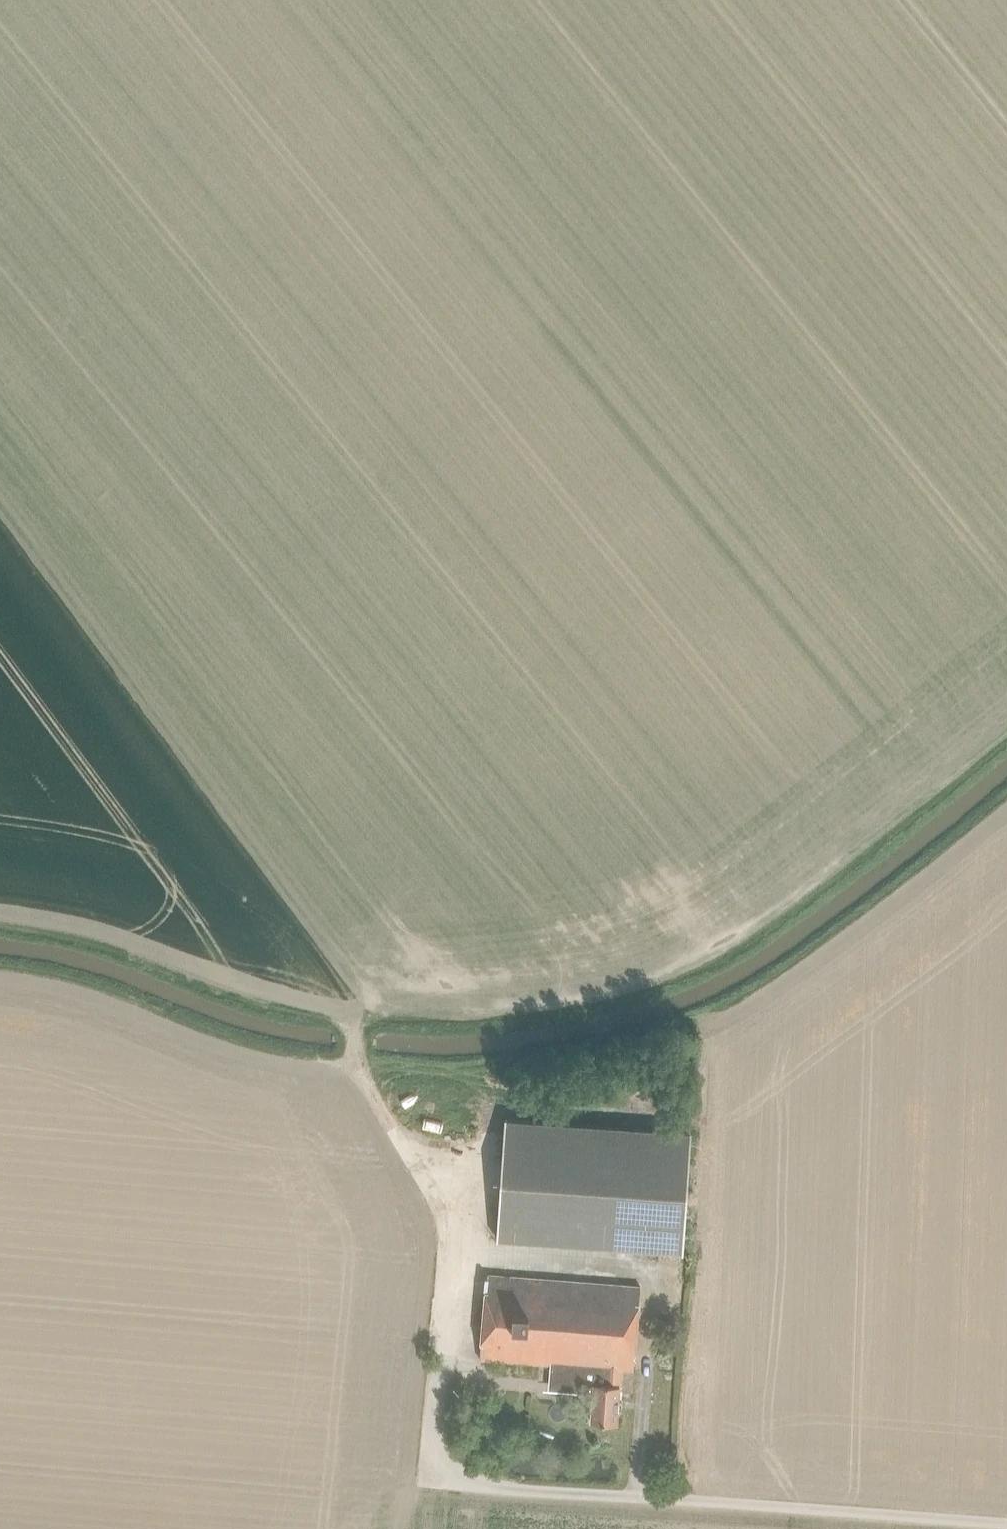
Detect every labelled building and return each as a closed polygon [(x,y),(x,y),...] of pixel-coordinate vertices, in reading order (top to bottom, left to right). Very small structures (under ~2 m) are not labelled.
[(682,1252),(690,1132),(507,1119),(498,1240),(682,1252)] [(635,1371),(643,1290),(488,1275),(481,1358),(605,1370),(604,1387),(594,1386),(590,1425),(616,1427),(620,1388),(625,1389),(626,1370),(635,1371)]
